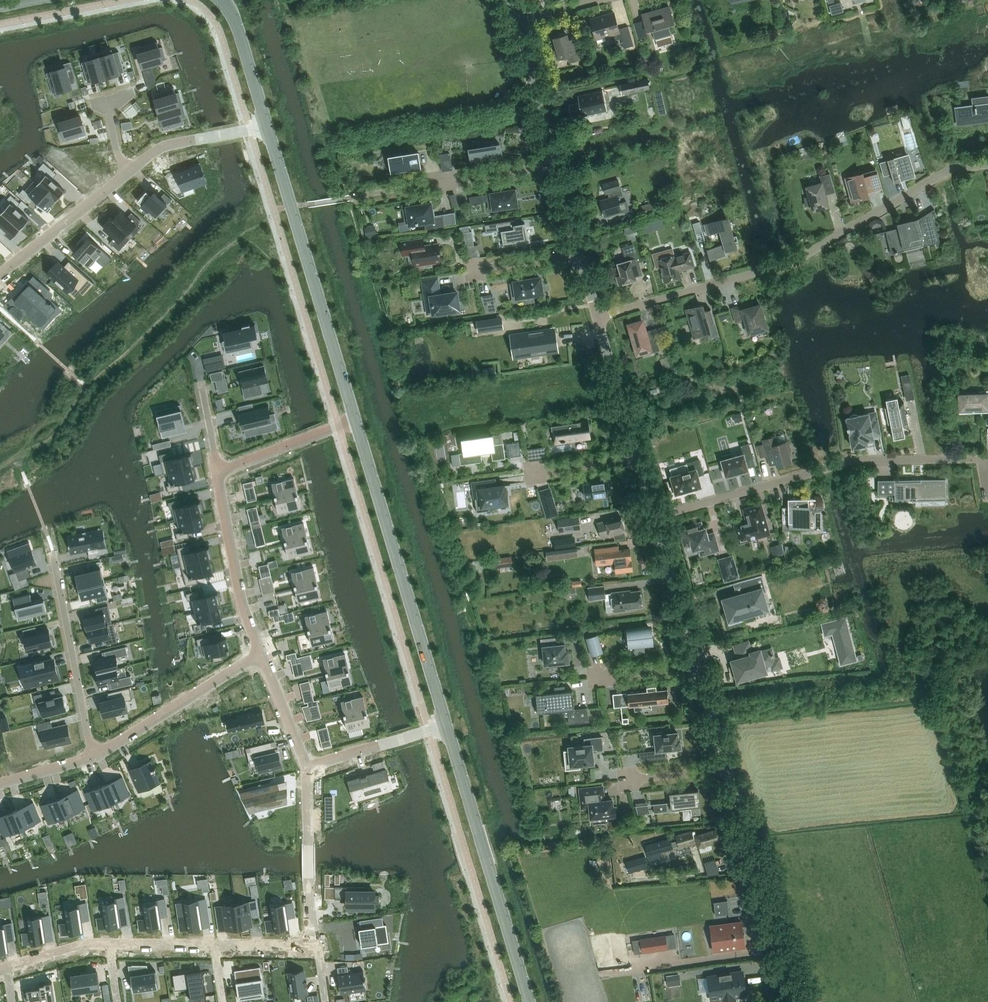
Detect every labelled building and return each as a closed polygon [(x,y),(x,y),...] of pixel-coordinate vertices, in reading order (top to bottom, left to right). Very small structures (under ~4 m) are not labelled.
[(841,2),(829,6),(832,15),(844,12),(841,2)] [(669,7),(642,14),(644,21),(635,24),(639,38),(649,35),(647,31),(653,29),(655,38),(670,34),(668,25),(674,23),(669,7)] [(614,12),(604,15),(604,16),(591,20),(596,38),(597,40),(605,37),(605,36),(613,34),(615,39),(621,38),(624,48),(634,46),(628,26),(618,29),(614,12)] [(559,37),(554,38),(557,50),(554,50),(557,59),(568,56),(570,62),(581,59),(575,38),(568,40),(567,34),(565,35),(564,33),(559,34),(559,37)] [(159,41),(137,48),(143,67),(165,60),(159,41)] [(119,51),(100,57),(106,77),(125,72),(119,51)] [(651,54),(644,56),(646,62),(652,60),(651,54)] [(100,57),(82,62),(88,83),(106,77),(100,57)] [(52,71),(47,73),(53,93),(72,87),(71,84),(77,82),(71,62),(64,64),(65,67),(58,69),(52,71)] [(654,88),(652,78),(648,79),(648,78),(620,84),(622,95),(654,88)] [(174,87),(154,93),(159,112),(180,106),(174,87)] [(572,119),(607,112),(603,91),(578,96),(579,102),(569,105),(572,119)] [(136,102),(133,105),(138,111),(142,108),(136,102)] [(987,118),(987,102),(954,107),(958,107),(960,122),(987,118)] [(180,106),(159,112),(165,131),(185,125),(180,106)] [(81,116),(58,123),(64,142),(86,135),(81,116)] [(131,122),(122,123),(123,130),(132,128),(131,122)] [(495,141),(495,140),(488,141),(473,140),(473,141),(474,141),(473,148),(470,148),(472,160),(501,155),(500,144),(495,144),(495,141)] [(403,155),(402,154),(395,155),(396,157),(393,157),(394,158),(396,172),(391,172),(391,173),(421,168),(419,153),(403,155)] [(887,161),(880,163),(884,176),(891,173),(894,182),(900,180),(900,178),(904,177),(904,178),(913,175),(908,155),(894,159),(894,158),(887,160),(887,161)] [(46,175),(38,184),(56,201),(65,191),(58,185),(59,185),(52,179),(57,174),(44,163),(39,168),(46,175)] [(204,163),(168,176),(173,192),(183,201),(212,191),(209,185),(212,184),(204,163)] [(809,197),(805,198),(805,206),(811,205),(813,211),(828,206),(825,195),(823,188),(833,185),(830,173),(820,176),(820,175),(819,175),(821,183),(806,187),(809,197)] [(874,190),(881,188),(877,173),(863,177),(862,173),(853,176),(855,180),(847,182),(852,201),(868,197),(867,191),(873,189),(874,190)] [(609,198),(600,201),(605,217),(607,216),(608,217),(611,216),(612,215),(622,212),(623,212),(629,211),(627,202),(619,204),(617,196),(619,195),(619,196),(620,196),(618,190),(621,189),(618,179),(602,184),(605,194),(608,193),(609,198)] [(24,189),(19,194),(30,204),(34,200),(40,205),(48,212),(53,207),(52,206),(56,201),(38,184),(34,181),(25,191),(24,189)] [(494,211),(494,209),(513,206),(517,205),(516,197),(515,190),(517,190),(517,189),(469,197),(470,204),(488,201),(490,210),(493,209),(494,211)] [(146,191),(137,201),(149,211),(150,209),(157,215),(167,204),(168,205),(172,200),(165,193),(161,197),(154,192),(151,195),(146,191)] [(10,203),(1,213),(21,230),(26,225),(25,225),(29,219),(23,213),(17,207),(20,203),(11,195),(7,200),(10,203)] [(659,199),(639,205),(642,215),(661,209),(659,199)] [(445,226),(443,218),(433,219),(431,203),(407,207),(410,225),(424,222),(425,229),(445,226)] [(113,220),(113,221),(121,228),(132,237),(132,238),(140,229),(136,226),(141,221),(132,212),(127,217),(122,212),(120,213),(113,220)] [(4,234),(5,233),(12,239),(16,234),(17,235),(21,230),(1,213),(0,214),(0,230),(4,234)] [(900,228),(900,227),(874,234),(874,235),(886,232),(891,254),(895,253),(895,254),(897,253),(897,252),(904,251),(904,250),(903,248),(923,243),(923,245),(923,246),(940,242),(933,214),(932,215),(922,218),(922,217),(913,222),(913,223),(914,223),(914,226),(911,226),(911,225),(911,224),(910,224),(909,223),(908,223),(907,223),(907,224),(906,224),(906,225),(906,226),(906,228),(900,229),(900,228)] [(702,232),(710,260),(727,255),(726,252),(737,248),(735,241),(738,241),(736,235),(734,236),(728,217),(704,224),(707,235),(719,232),(723,244),(707,249),(699,221),(693,223),(696,235),(697,235),(696,234),(702,232)] [(112,220),(103,230),(113,239),(110,242),(119,251),(123,246),(131,238),(132,237),(121,228),(113,221),(112,220)] [(506,243),(501,244),(526,240),(524,224),(525,224),(525,223),(513,225),(513,221),(516,220),(515,220),(484,225),(486,233),(501,231),(504,231),(506,243)] [(375,225),(365,227),(367,237),(377,235),(375,225)] [(474,246),(472,231),(470,232),(464,233),(467,247),(474,246)] [(89,238),(74,254),(89,267),(97,259),(105,266),(112,258),(104,251),(89,238)] [(421,240),(423,239),(423,238),(401,242),(403,256),(413,255),(415,265),(424,264),(425,267),(432,266),(432,263),(441,261),(439,244),(422,247),(421,240)] [(617,277),(619,285),(637,280),(633,268),(639,267),(633,244),(622,247),(626,261),(617,263),(621,276),(617,277)] [(674,255),(658,260),(664,282),(681,277),(679,270),(682,269),(683,270),(694,266),(690,252),(675,256),(674,255)] [(59,261),(46,275),(68,295),(69,294),(75,300),(81,293),(84,296),(95,284),(70,262),(65,267),(59,261)] [(511,289),(513,303),(525,301),(525,303),(535,302),(534,295),(542,293),(540,278),(529,279),(523,280),(514,282),(515,288),(511,289)] [(423,281),(422,281),(425,299),(431,298),(432,304),(431,304),(431,306),(432,306),(433,312),(433,314),(460,310),(457,292),(440,295),(438,284),(429,286),(428,280),(427,280),(427,282),(423,282),(423,281)] [(30,283),(22,292),(49,317),(58,308),(52,303),(46,302),(48,293),(39,291),(30,283)] [(22,292),(14,301),(21,307),(26,305),(28,313),(42,326),(49,317),(22,292)] [(482,295),(481,295),(486,311),(495,310),(493,300),(493,295),(482,297),(482,295)] [(710,337),(718,335),(711,309),(703,311),(702,305),(693,307),(693,309),(688,310),(692,324),(691,324),(693,333),(708,329),(710,337)] [(749,333),(766,328),(760,305),(743,310),(742,306),(733,309),(737,322),(745,319),(749,333)] [(726,313),(718,315),(720,321),(728,318),(726,313)] [(478,333),(503,329),(502,317),(476,321),(478,333)] [(9,329),(0,321),(0,338),(9,329)] [(645,332),(642,322),(638,323),(637,323),(638,322),(630,324),(631,325),(631,324),(631,325),(629,326),(638,356),(650,352),(650,354),(651,354),(651,353),(659,351),(660,351),(654,329),(653,329),(645,332)] [(223,342),(222,342),(222,343),(223,343),(226,354),(252,348),(250,338),(257,336),(256,333),(254,325),(255,325),(255,324),(249,326),(229,330),(223,331),(223,332),(224,332),(226,340),(223,340),(223,342)] [(666,326),(658,329),(659,332),(662,331),(663,335),(669,333),(666,326)] [(559,353),(555,327),(509,334),(512,360),(559,353)] [(264,366),(240,372),(242,380),(240,381),(241,381),(242,381),(244,388),(251,387),(253,396),(263,394),(260,384),(268,383),(264,366)] [(495,367),(483,369),(484,371),(484,374),(484,377),(497,375),(495,367)] [(222,371),(210,374),(212,381),(224,379),(222,371)] [(910,375),(903,377),(906,392),(913,391),(910,375)] [(985,408),(987,408),(987,391),(979,391),(980,395),(960,396),(960,404),(954,404),(954,403),(954,413),(965,413),(965,412),(964,413),(964,409),(980,408),(981,423),(982,423),(981,407),(985,407),(985,408)] [(906,414),(903,402),(902,403),(901,404),(900,405),(900,406),(899,407),(897,397),(885,400),(887,407),(885,408),(888,424),(890,424),(893,439),(905,437),(902,425),(904,426),(905,426),(906,427),(907,428),(909,428),(906,416),(908,416),(908,413),(906,414)] [(176,406),(156,411),(161,430),(163,438),(179,434),(187,432),(185,425),(180,405),(176,406)] [(267,405),(240,412),(246,436),(273,429),(267,405)] [(847,429),(849,429),(852,447),(859,446),(861,447),(875,445),(874,441),(875,440),(874,436),(882,435),(877,412),(869,414),(858,416),(856,414),(853,414),(851,415),(849,417),(846,418),(848,427),(847,427),(847,429)] [(591,440),(589,421),(551,427),(554,446),(591,440)] [(494,445),(493,435),(482,436),(482,439),(465,441),(467,453),(459,454),(461,465),(482,462),(481,453),(491,452),(493,461),(505,459),(503,443),(494,445)] [(764,445),(767,456),(770,466),(776,464),(777,466),(791,462),(788,451),(788,450),(790,450),(789,444),(788,441),(778,444),(776,436),(762,440),(764,445)] [(170,440),(153,444),(154,450),(171,446),(170,440)] [(509,443),(511,457),(525,455),(523,441),(509,443)] [(723,460),(721,460),(726,477),(748,470),(748,468),(745,460),(753,458),(749,443),(740,446),(743,454),(732,457),(731,454),(722,456),(723,460)] [(767,456),(764,445),(757,447),(760,458),(767,456)] [(546,448),(526,451),(529,462),(547,459),(546,448)] [(171,452),(159,455),(164,474),(166,474),(193,467),(195,467),(191,454),(173,458),(171,452)] [(690,472),(672,477),(675,488),(673,488),(675,495),(682,493),(682,491),(700,486),(697,476),(704,474),(699,460),(687,463),(690,472)] [(193,467),(166,474),(169,485),(167,486),(168,493),(180,490),(179,484),(196,480),(193,467)] [(294,478),(272,483),(276,498),(298,493),(294,478)] [(495,479),(473,482),(477,512),(489,510),(489,506),(506,504),(505,502),(507,502),(506,491),(504,492),(503,485),(495,486),(495,482),(495,479)] [(894,482),(895,501),(915,500),(915,498),(945,498),(945,500),(946,500),(945,479),(920,480),(921,484),(914,484),(914,482),(894,482)] [(583,484),(585,498),(610,494),(608,480),(583,484)] [(253,481),(243,484),(245,490),(255,488),(253,481)] [(791,528),(808,528),(808,499),(815,499),(815,511),(815,498),(791,499),(791,485),(791,488),(788,488),(788,499),(788,502),(788,499),(791,499),(791,507),(783,507),(782,499),(782,532),(783,532),(783,524),(788,524),(788,529),(789,529),(789,524),(791,523),(791,528)] [(538,491),(547,519),(559,516),(550,487),(538,491)] [(298,494),(276,499),(279,513),(302,507),(298,494)] [(180,500),(168,503),(170,509),(172,509),(175,521),(178,521),(202,515),(204,514),(201,501),(182,506),(180,500)] [(735,525),(738,538),(746,536),(748,541),(770,534),(761,504),(743,509),(747,522),(735,525)] [(181,532),(176,533),(178,540),(189,537),(188,531),(205,527),(202,515),(178,521),(181,532)] [(579,517),(558,520),(560,532),(580,529),(579,517)] [(621,517),(598,523),(602,538),(616,534),(618,539),(626,537),(625,532),(621,517)] [(260,519),(250,521),(252,528),(262,526),(260,519)] [(304,523),(282,528),(285,543),(307,537),(304,523)] [(685,534),(683,535),(684,538),(683,538),(685,543),(685,545),(689,544),(692,543),(693,546),(694,549),(697,548),(698,548),(700,555),(710,552),(718,550),(713,534),(706,536),(705,530),(702,530),(700,524),(685,528),(686,534),(685,534)] [(262,526),(252,528),(253,535),(263,532),(262,526)] [(88,550),(90,559),(100,557),(95,532),(86,534),(86,533),(78,534),(78,535),(68,537),(71,553),(88,550)] [(307,537),(285,543),(289,557),(311,552),(307,537)] [(561,539),(554,540),(555,549),(574,546),(574,540),(562,542),(561,539)] [(29,542),(10,549),(11,554),(15,565),(17,570),(14,571),(15,573),(17,572),(20,581),(31,576),(28,568),(35,565),(30,551),(32,550),(30,546),(29,543),(30,543),(29,542)] [(784,553),(782,544),(771,546),(774,556),(784,553)] [(189,545),(177,548),(182,567),(210,561),(212,560),(209,547),(191,551),(189,545)] [(632,571),(631,561),(630,549),(618,550),(617,546),(595,549),(597,564),(615,562),(616,573),(632,571)] [(557,550),(558,559),(577,557),(576,548),(557,550)] [(740,578),(733,555),(718,560),(725,583),(740,578)] [(511,557),(492,559),(493,568),(512,565),(511,557)] [(210,561),(182,567),(186,586),(198,583),(197,577),(213,573),(210,561)] [(89,570),(76,574),(76,575),(77,574),(80,586),(79,586),(79,587),(80,587),(81,587),(105,582),(104,581),(100,562),(88,564),(89,570)] [(268,564),(259,566),(260,573),(270,571),(268,564)] [(314,567),(292,573),(295,587),(317,582),(314,567)] [(706,591),(742,581),(746,594),(741,595),(741,594),(740,594),(740,595),(724,600),(728,613),(726,613),(726,612),(725,612),(729,625),(743,620),(741,620),(740,616),(767,609),(762,593),(767,592),(762,575),(706,591)] [(81,588),(79,589),(80,589),(81,589),(83,598),(82,599),(82,600),(96,596),(97,602),(109,600),(105,582),(81,587),(81,588)] [(317,582),(295,587),(299,602),(321,596),(317,582)] [(262,588),(263,595),(274,592),(272,585),(262,588)] [(607,612),(613,611),(614,612),(628,610),(628,608),(642,607),(640,591),(630,592),(630,594),(626,594),(626,591),(611,593),(605,594),(604,586),(588,588),(589,600),(605,598),(607,612)] [(198,591),(186,594),(188,601),(192,600),(195,612),(219,606),(221,606),(218,593),(199,597),(198,591)] [(30,594),(14,598),(16,608),(19,618),(19,619),(47,612),(44,601),(32,604),(30,594)] [(88,617),(84,618),(87,630),(113,624),(108,605),(96,608),(97,614),(88,617)] [(198,623),(193,625),(195,632),(207,629),(206,622),(222,618),(219,606),(195,612),(198,623)] [(278,609),(269,611),(270,617),(273,617),(280,615),(278,609)] [(327,611),(305,616),(309,631),(331,625),(327,611)] [(284,620),(285,623),(295,621),(293,612),(283,614),(284,620)] [(857,660),(845,617),(822,623),(825,635),(832,633),(841,665),(857,660)] [(113,624),(87,630),(87,631),(88,630),(91,642),(104,639),(106,645),(118,642),(113,624)] [(331,625),(309,631),(312,645),(334,640),(331,625)] [(36,627),(23,630),(28,650),(35,649),(35,650),(38,649),(38,648),(50,645),(53,645),(51,636),(50,636),(49,630),(37,633),(36,627)] [(634,645),(635,653),(645,652),(644,644),(651,643),(650,628),(624,630),(626,646),(634,645)] [(209,636),(197,639),(198,646),(201,645),(204,658),(213,656),(214,663),(224,660),(222,653),(230,651),(227,638),(210,642),(209,636)] [(587,639),(592,655),(602,652),(597,636),(587,639)] [(555,637),(541,639),(541,647),(543,647),(545,665),(548,664),(549,667),(557,666),(556,663),(569,662),(568,660),(571,660),(570,653),(568,653),(568,651),(565,651),(564,645),(556,645),(555,637)] [(738,659),(732,660),(737,681),(759,674),(759,676),(765,675),(764,673),(766,672),(765,667),(771,665),(772,670),(781,667),(779,658),(774,659),(771,649),(761,652),(760,650),(751,652),(748,642),(734,646),(738,659)] [(97,660),(95,660),(96,665),(98,672),(117,668),(119,668),(116,657),(128,654),(126,646),(105,651),(106,657),(97,660)] [(345,653),(323,659),(327,673),(349,668),(345,653)] [(36,664),(21,667),(24,678),(29,677),(32,685),(59,679),(54,661),(43,664),(42,661),(44,660),(35,662),(36,664)] [(98,672),(96,672),(98,680),(99,685),(101,685),(110,683),(112,689),(133,683),(131,675),(119,678),(117,669),(117,668),(98,672)] [(349,668),(327,673),(330,688),(352,683),(349,668)] [(621,707),(634,706),(634,702),(641,702),(642,709),(651,708),(652,708),(652,704),(669,702),(667,688),(657,689),(656,685),(646,686),(647,690),(619,693),(621,707)] [(117,698),(100,702),(104,716),(128,711),(126,701),(132,699),(129,687),(116,691),(117,698)] [(312,691),(302,693),(305,703),(307,702),(314,701),(312,691)] [(587,708),(586,708),(575,709),(573,691),(536,694),(537,703),(543,703),(544,712),(567,710),(568,724),(588,722),(587,708)] [(37,707),(32,708),(35,717),(44,714),(44,715),(66,709),(64,702),(65,702),(63,696),(55,698),(55,697),(48,699),(46,692),(34,695),(37,707)] [(363,696),(341,701),(345,716),(367,711),(363,696)] [(262,710),(226,719),(226,720),(230,719),(233,730),(233,731),(254,726),(262,724),(265,723),(265,722),(262,710)] [(367,711),(345,716),(348,730),(370,725),(367,711)] [(67,724),(42,731),(46,748),(71,742),(67,724)] [(664,732),(656,733),(657,735),(655,735),(656,751),(652,751),(653,759),(667,758),(666,750),(672,749),(672,751),(679,750),(679,748),(681,748),(680,739),(678,739),(678,733),(664,734),(664,732)] [(602,737),(584,738),(585,745),(569,747),(571,766),(594,763),(592,750),(597,750),(597,751),(603,750),(602,737)] [(331,739),(321,741),(322,748),(332,746),(331,739)] [(274,742),(246,748),(249,760),(256,758),(260,772),(282,767),(279,756),(278,756),(274,742)] [(151,760),(129,769),(139,792),(161,783),(151,760)] [(383,760),(372,764),(373,769),(385,766),(383,760)] [(386,770),(349,781),(354,798),(391,786),(386,770)] [(117,780),(104,785),(112,805),(125,799),(124,797),(130,795),(130,796),(131,795),(123,776),(122,776),(122,777),(123,780),(118,783),(117,780)] [(75,779),(68,782),(70,788),(78,785),(75,779)] [(21,793),(41,789),(40,783),(20,787),(21,793)] [(241,792),(240,792),(250,813),(251,812),(254,810),(256,809),(264,807),(269,809),(272,805),(284,803),(287,804),(287,790),(276,793),(275,791),(276,791),(276,783),(248,790),(241,792)] [(85,792),(93,811),(94,811),(93,810),(99,808),(100,810),(112,805),(104,785),(86,793),(86,792),(85,792)] [(604,800),(602,786),(580,789),(582,808),(590,807),(591,818),(600,817),(600,823),(608,822),(608,816),(615,815),(615,807),(613,807),(612,800),(604,800)] [(0,791),(0,804),(10,801),(6,789),(0,791)] [(72,792),(59,798),(68,817),(80,812),(79,810),(85,808),(86,808),(78,789),(77,789),(79,793),(73,795),(72,792)] [(671,802),(666,803),(654,804),(655,813),(667,812),(682,810),(681,808),(690,807),(691,815),(700,814),(699,797),(698,790),(669,793),(670,800),(671,800),(671,802)] [(40,805),(48,824),(49,824),(49,823),(54,820),(55,823),(68,817),(59,798),(41,805),(40,805)] [(651,801),(639,802),(640,813),(652,812),(651,801)] [(28,805),(15,810),(23,830),(36,825),(35,823),(40,820),(41,821),(42,821),(33,802),(34,806),(29,808),(28,805)] [(4,837),(4,836),(10,833),(11,835),(23,830),(15,810),(0,817),(0,828),(4,837)] [(718,839),(719,837),(718,835),(717,834),(716,830),(696,836),(694,831),(692,832),(692,831),(674,836),(675,837),(676,842),(672,844),(670,837),(644,845),(648,857),(673,849),(678,848),(697,842),(700,852),(712,849),(711,844),(719,842),(718,839)] [(626,861),(629,873),(648,868),(645,856),(626,861)] [(708,861),(711,875),(722,873),(719,859),(708,861)] [(251,886),(253,897),(260,896),(258,885),(251,886)] [(335,886),(335,899),(348,899),(348,908),(374,908),(374,904),(379,904),(379,895),(374,895),(374,891),(365,891),(365,886),(355,886),(355,891),(342,891),(342,886),(335,886)] [(105,917),(98,918),(99,928),(120,925),(118,912),(126,911),(123,897),(116,898),(117,902),(103,904),(105,917)] [(717,901),(720,915),(733,912),(731,898),(717,901)] [(146,918),(139,919),(140,930),(162,927),(160,914),(167,913),(165,899),(144,902),(146,918)] [(187,918),(180,920),(181,930),(202,927),(200,914),(208,913),(205,899),(185,902),(187,918)] [(256,901),(236,904),(239,927),(252,925),(250,912),(258,911),(256,901)] [(68,922),(60,923),(62,934),(83,931),(81,918),(88,917),(86,903),(79,904),(80,907),(66,909),(68,922)] [(274,919),(266,920),(268,931),(289,928),(287,914),(294,913),(292,903),(272,906),(274,919)] [(236,904),(216,907),(217,917),(224,916),(226,929),(239,927),(236,904)] [(30,932),(23,933),(25,944),(46,941),(44,927),(51,926),(49,916),(28,919),(30,932)] [(741,922),(715,926),(717,940),(712,941),(712,942),(714,942),(716,951),(741,947),(740,934),(742,933),(742,935),(743,934),(741,922)] [(9,951),(7,938),(14,937),(12,923),(0,925),(0,952),(9,951)] [(383,925),(360,929),(361,934),(361,936),(362,943),(362,946),(372,944),(388,942),(386,925),(384,925),(383,925)] [(640,939),(633,940),(635,954),(642,953),(668,949),(666,935),(640,938),(640,939)] [(136,973),(131,974),(131,977),(134,991),(158,987),(156,971),(150,972),(147,966),(148,966),(148,965),(132,965),(133,965),(136,973)] [(338,967),(339,973),(341,994),(366,990),(363,970),(348,972),(347,966),(338,967)] [(260,967),(234,970),(239,1000),(264,996),(260,967)] [(173,975),(175,990),(189,988),(198,987),(200,995),(197,996),(197,999),(191,1000),(191,1001),(194,1001),(197,1001),(207,1001),(203,977),(199,977),(198,971),(173,975)] [(307,994),(304,971),(288,973),(292,997),(307,994)] [(742,971),(708,976),(710,988),(710,991),(712,1000),(723,998),(723,1001),(735,1000),(735,997),(745,995),(744,984),(745,983),(744,983),(743,980),(745,980),(743,980),(742,971)] [(97,972),(71,975),(74,995),(94,992),(95,995),(101,994),(100,991),(97,972)] [(677,975),(666,976),(667,986),(678,985),(677,975)] [(40,987),(23,990),(25,1000),(29,999),(42,997),(47,996),(47,1001),(55,1000),(52,982),(44,983),(44,981),(40,982),(40,987)]
